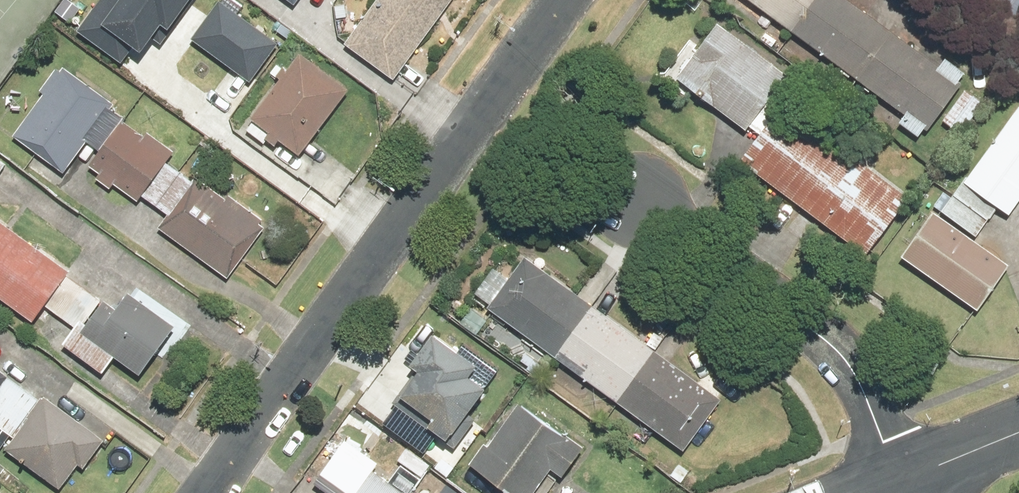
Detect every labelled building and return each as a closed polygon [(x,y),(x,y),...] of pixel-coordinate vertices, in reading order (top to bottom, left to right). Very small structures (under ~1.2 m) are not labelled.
[(155,28),(165,35),(189,0),(97,0),(75,33),(120,64),(128,52),(135,58),(155,28)] [(342,47),(391,81),(448,0),(375,0),(342,47)] [(788,32),(903,116),(896,126),(918,142),(935,120),(956,136),(979,105),(957,89),(967,76),(941,57),(932,70),(835,0),(744,0),(756,8),(745,22),(778,46),(788,32)] [(975,14),(1010,40),(1018,27),(1018,0),(985,0),(975,14)] [(217,1),(189,40),(247,83),(276,44),(217,1)] [(757,136),(737,164),(865,258),(909,197),(769,94),(782,76),(714,26),(673,82),(741,132),(745,127),(757,136)] [(347,93),(298,56),(247,122),(296,160),(347,93)] [(109,192),(112,186),(136,202),(172,149),(147,133),(142,140),(114,121),(119,115),(105,106),(109,100),(60,66),(10,139),(61,174),(81,145),(89,150),(80,164),(96,175),(92,181),(109,192)] [(1014,110),(963,184),(959,181),(937,212),(976,239),(995,211),(1004,217),(1018,196),(1018,114),(1014,110)] [(188,180),(164,164),(142,200),(166,215),(188,180)] [(218,206),(189,185),(157,229),(227,279),(260,233),(248,224),(254,216),(226,196),(218,206)] [(1004,267),(930,216),(900,260),(974,311),(1004,267)] [(29,324),(66,275),(0,225),(0,302),(29,324)] [(522,259),(506,282),(491,271),(474,295),(489,305),(484,311),(682,454),(719,402),(522,259)] [(111,311),(66,281),(45,312),(70,328),(58,346),(101,375),(110,361),(136,378),(157,347),(169,355),(190,324),(137,288),(128,301),(121,296),(111,311)] [(409,367),(417,373),(399,400),(431,422),(427,427),(447,441),(483,389),(468,379),(475,369),(429,337),(409,367)] [(0,374),(0,434),(11,442),(3,452),(55,491),(74,467),(80,471),(102,443),(41,397),(37,403),(0,374)] [(515,405),(472,466),(509,492),(531,492),(550,467),(565,477),(582,452),(515,405)] [(349,492),(396,492),(365,471),(349,492)]
